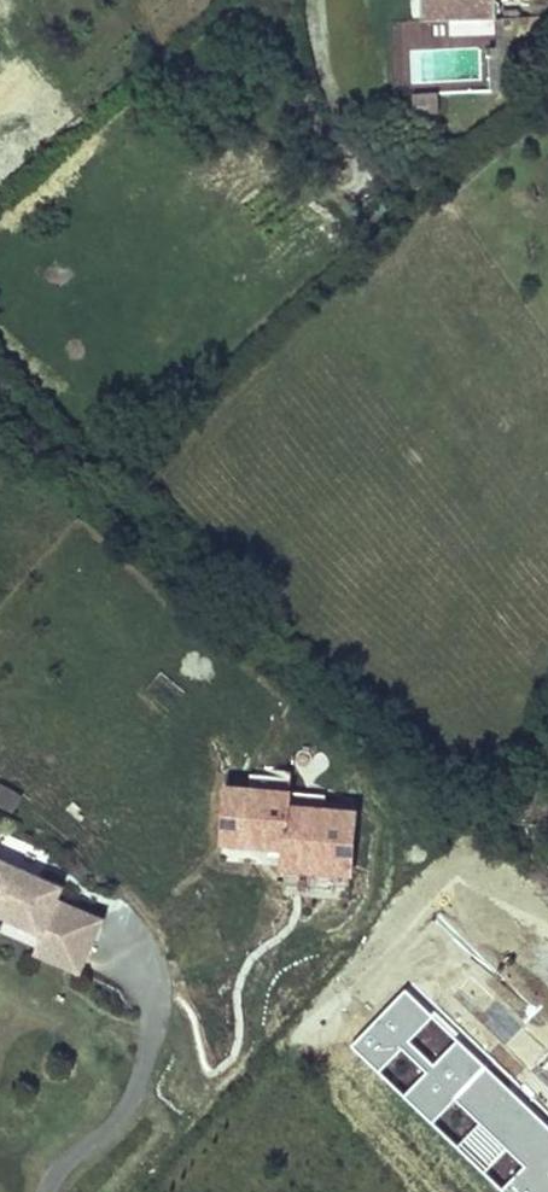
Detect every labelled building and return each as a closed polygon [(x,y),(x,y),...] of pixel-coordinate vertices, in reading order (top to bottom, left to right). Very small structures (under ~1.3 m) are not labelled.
[(516,2),(486,2),(485,50),(500,50),(500,33),(515,33),(516,2)] [(159,671),(143,692),(170,712),(186,692),(159,671)] [(23,794),(0,781),(0,808),(12,814),(23,794)] [(225,787),(220,843),(286,849),(283,871),(354,878),(361,811),(290,803),(291,793),(225,787)] [(6,853),(51,873),(61,850),(0,823),(0,857),(4,859),(6,853)] [(6,853),(4,859),(0,857),(0,909),(17,917),(52,932),(44,952),(72,964),(77,951),(97,959),(116,915),(70,896),(75,882),(51,873),(6,853)] [(11,930),(17,917),(0,909),(0,925),(11,930)] [(91,973),(97,959),(77,951),(72,964),(91,973)]
